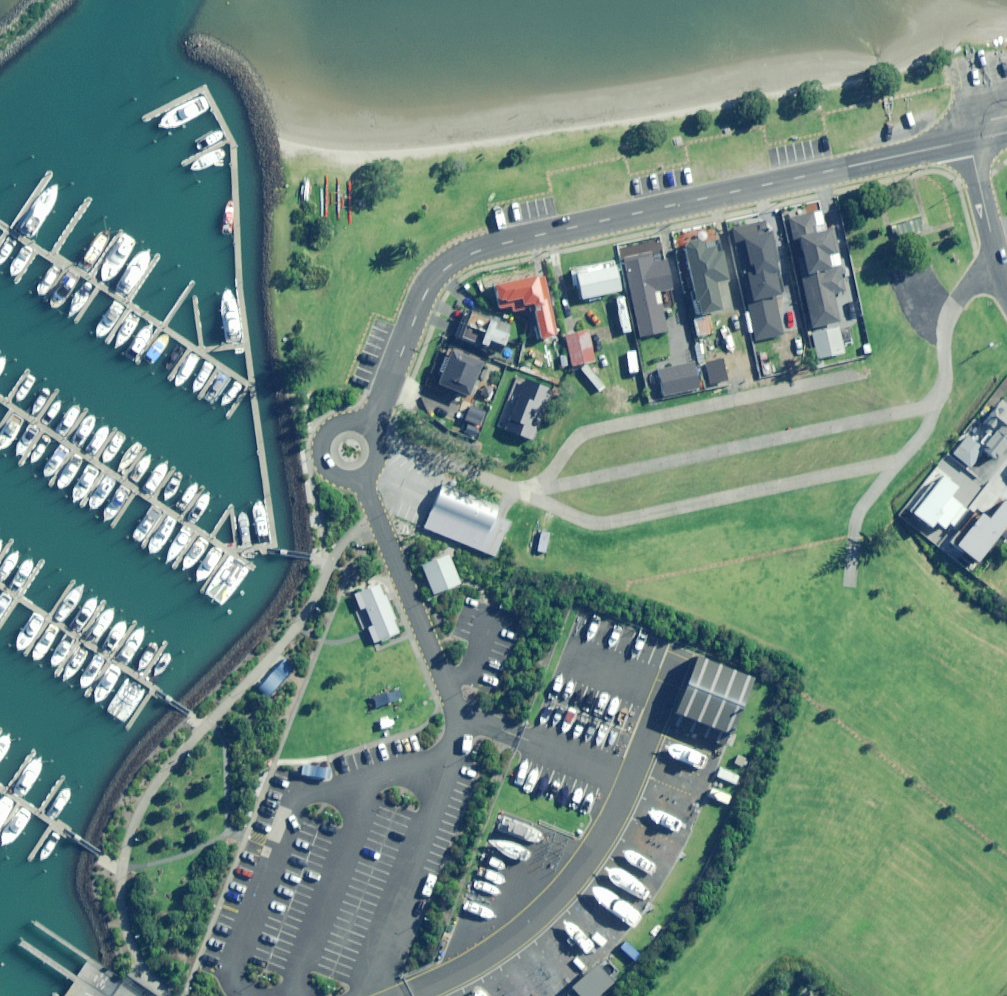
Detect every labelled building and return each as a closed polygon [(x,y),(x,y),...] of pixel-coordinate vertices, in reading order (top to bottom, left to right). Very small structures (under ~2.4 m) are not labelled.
[(795,240),(799,239),(806,274),(833,268),(830,255),(834,254),(829,230),(816,233),(811,213),(790,217),(795,240)] [(771,261),(769,251),(771,251),(768,237),(752,241),(750,233),(733,236),(741,275),(745,274),(751,302),(775,297),(781,296),(773,261),(771,261)] [(715,243),(703,246),(701,239),(684,243),(699,315),(721,310),(715,283),(728,280),(722,250),(716,251),(715,243)] [(666,259),(653,262),(651,253),(623,259),(640,337),(667,331),(659,292),(672,289),(666,259)] [(570,271),(573,286),(578,285),(581,299),(620,291),(613,261),(570,271)] [(833,268),(806,274),(803,274),(806,289),(803,290),(812,327),(839,321),(833,294),(843,291),(838,267),(833,268)] [(553,309),(551,289),(533,288),(533,281),(490,279),(489,298),(503,310),(529,311),(530,308),(553,309)] [(775,297),(751,302),(748,303),(756,341),(783,335),(775,297)] [(458,336),(484,347),(483,349),(497,355),(510,324),(496,318),(494,323),(468,311),(458,336)] [(563,344),(560,334),(555,336),(557,325),(530,320),(527,339),(553,344),(554,341),(556,347),(563,344)] [(817,358),(844,353),(839,327),(812,333),(817,358)] [(571,366),(595,361),(588,329),(564,334),(571,366)] [(786,360),(781,342),(772,344),(778,363),(786,360)] [(468,395),(481,363),(451,350),(437,382),(468,395)] [(760,369),(770,367),(768,352),(757,354),(760,369)] [(665,399),(701,391),(694,362),(659,370),(665,399)] [(479,395),(488,398),(491,388),(483,385),(479,395)] [(987,432),(977,444),(966,436),(952,454),(970,467),(984,450),(995,458),(1006,443),(1006,405),(994,395),(987,405),(993,410),(980,427),(987,432)] [(934,521),(943,529),(962,507),(949,496),(956,487),(937,472),(907,509),(929,527),(934,521)] [(510,513),(440,484),(423,524),(493,553),(510,513)] [(986,511),(1006,527),(1006,526),(1006,486),(986,511)] [(957,540),(967,528),(960,523),(950,535),(957,540)] [(969,572),(993,543),(977,530),(954,559),(969,572)] [(448,553),(421,564),(433,593),(459,582),(448,553)] [(383,594),(378,583),(353,593),(359,608),(364,606),(372,624),(367,626),(373,641),(398,631),(393,618),(395,617),(385,593),(383,594)] [(267,697),(295,666),(281,654),(254,685),(267,697)] [(725,747),(752,679),(696,656),(669,724),(725,747)] [(389,724),(390,724),(388,715),(387,711),(371,715),(375,728),(389,724)] [(388,715),(390,724),(400,721),(398,712),(388,715)] [(389,724),(375,728),(377,737),(391,733),(389,724)] [(565,992),(568,995),(594,995),(613,980),(598,963),(565,992)]
